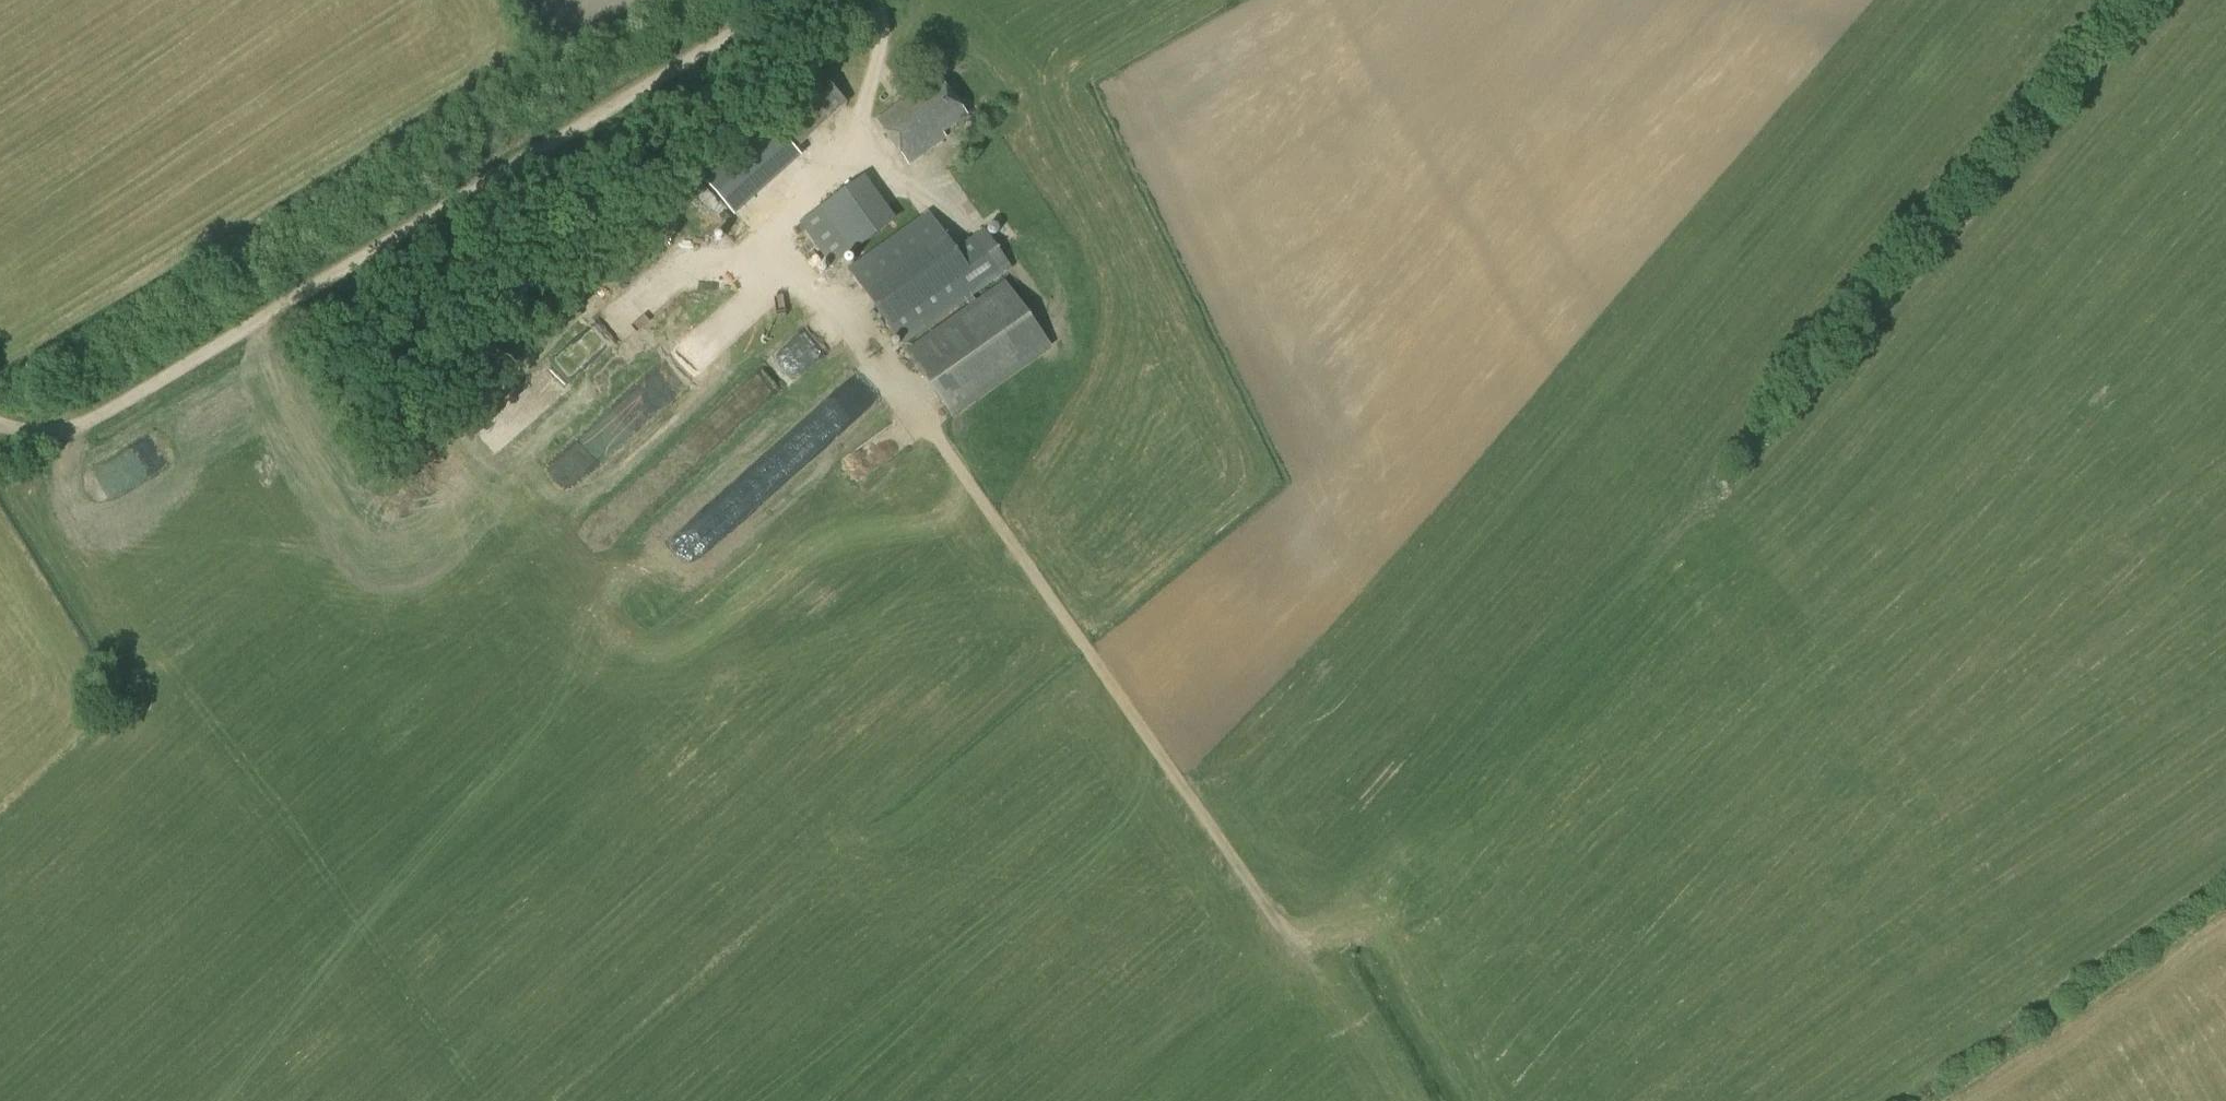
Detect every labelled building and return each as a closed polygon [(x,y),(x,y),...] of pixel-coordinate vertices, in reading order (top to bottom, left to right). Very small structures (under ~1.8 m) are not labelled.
[(846,104),(815,68),(814,67),(761,114),(794,151),(846,104)] [(939,84),(916,101),(913,96),(876,122),(909,168),(946,142),(942,136),(967,118),(939,84)] [(1041,142),(1026,147),(1032,162),(1046,156),(1041,142)] [(829,273),(898,224),(867,179),(799,226),(829,273)] [(955,248),(929,210),(848,268),(902,346),(1013,269),(984,229),(955,248)] [(952,418),(1051,347),(1005,279),(904,350),(952,418)]
